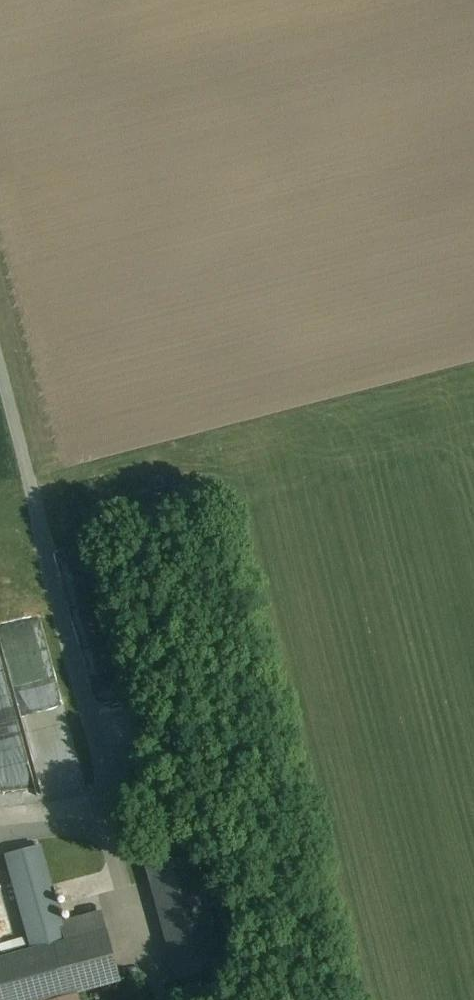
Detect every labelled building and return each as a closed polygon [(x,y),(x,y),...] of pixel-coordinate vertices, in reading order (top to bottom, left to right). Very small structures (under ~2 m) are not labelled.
[(76,993),(121,981),(102,913),(62,924),(41,847),(6,856),(32,951),(0,960),(0,999),(52,999),(76,993)] [(224,967),(195,855),(149,868),(179,980),(224,967)]
